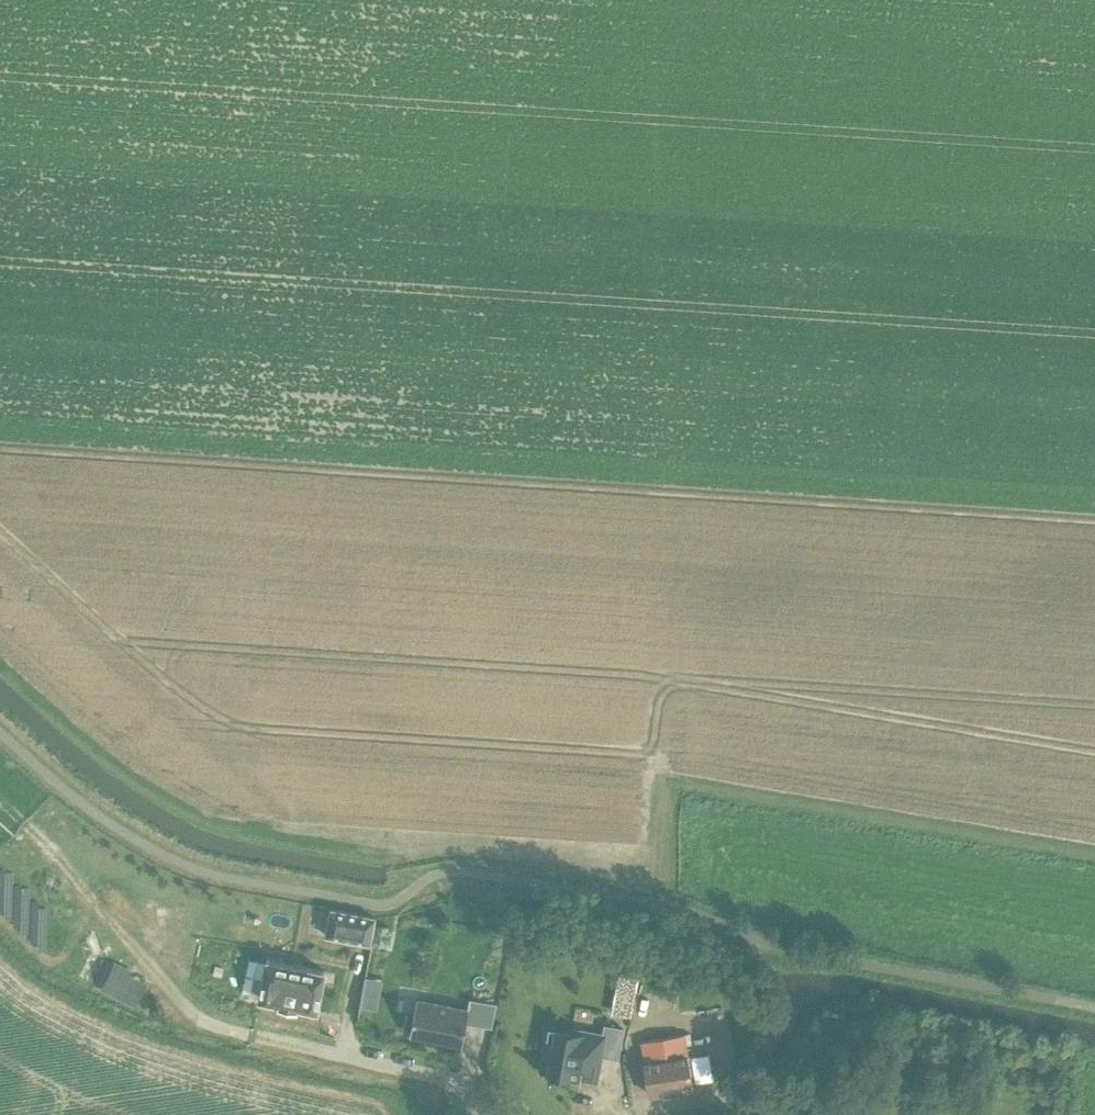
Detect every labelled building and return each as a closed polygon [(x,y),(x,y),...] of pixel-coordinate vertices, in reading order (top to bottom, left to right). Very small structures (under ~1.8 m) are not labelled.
[(331,908),(326,935),(371,943),(375,916),(331,908)] [(267,958),(254,1023),(312,1035),(325,970),(267,958)] [(114,960),(100,988),(134,1004),(146,980),(131,973),(133,969),(114,960)] [(462,1042),(466,1022),(492,1027),(497,1002),(470,997),(467,1008),(417,999),(410,1032),(462,1042)] [(614,997),(612,1011),(631,1014),(634,1001),(614,997)] [(547,1053),(543,1073),(548,1074),(548,1075),(553,1076),(553,1075),(567,1078),(568,1073),(579,1075),(597,1079),(597,1075),(601,1054),(618,1057),(623,1028),(605,1024),(603,1033),(573,1028),(573,1030),(549,1026),(544,1052),(547,1053)] [(684,1033),(642,1041),(645,1061),(650,1094),(692,1087),(695,1087),(684,1033)]
